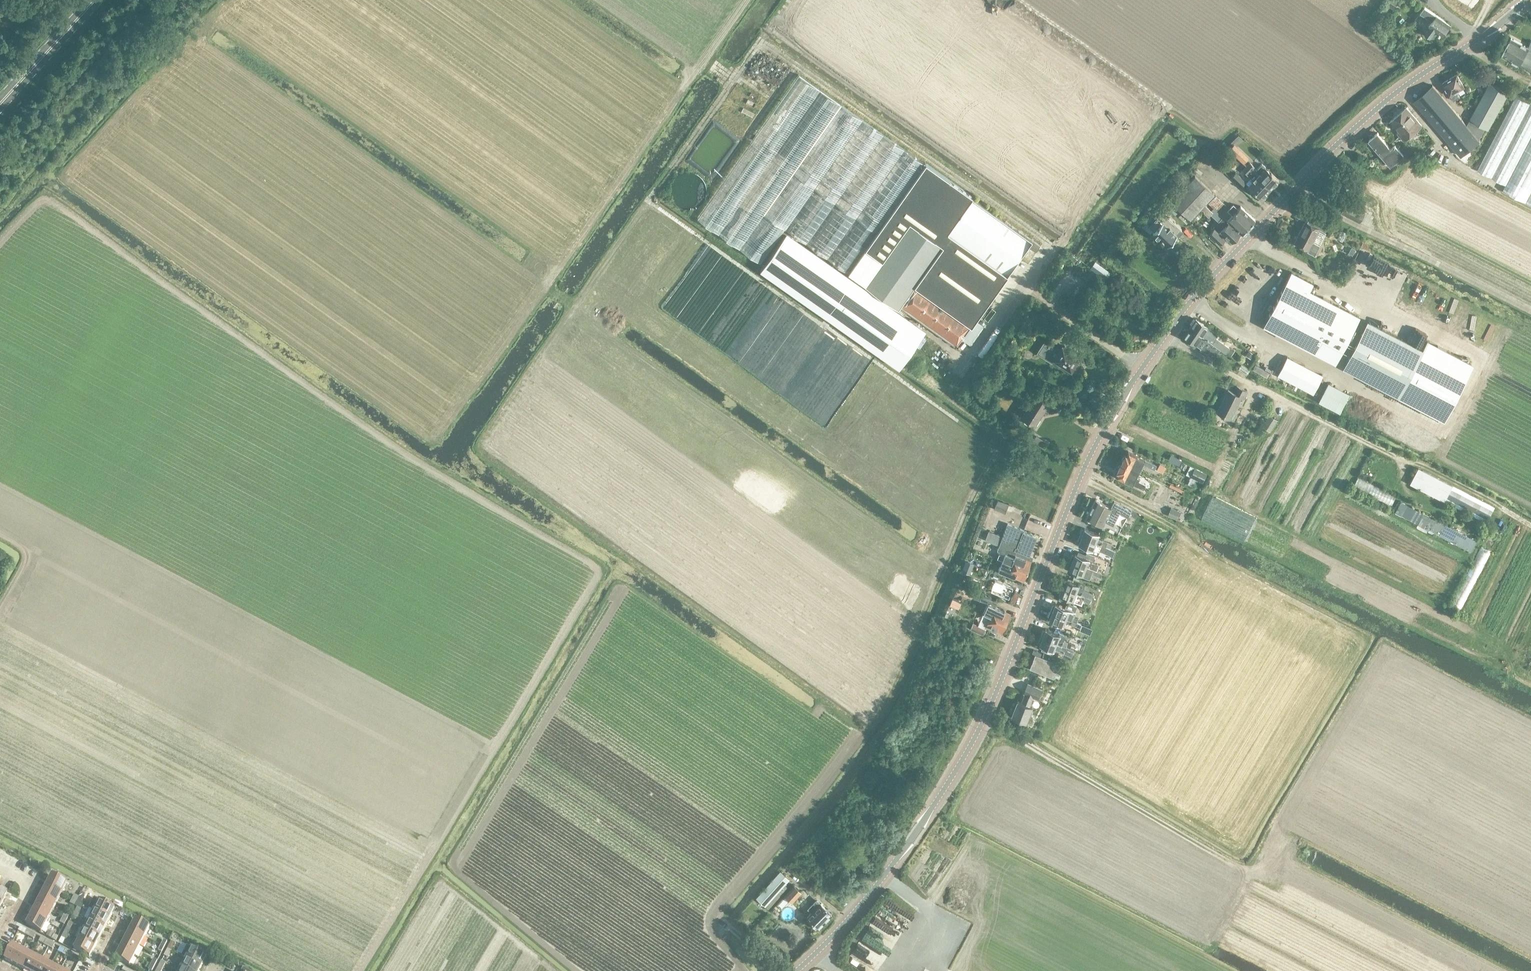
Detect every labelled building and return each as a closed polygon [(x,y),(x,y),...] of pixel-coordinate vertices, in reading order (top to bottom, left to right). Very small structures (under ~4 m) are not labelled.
[(1394,0),(1391,0),(1387,5),(1394,9),(1398,3),(1394,0)] [(1420,12),(1424,15),(1432,21),(1425,31),(1426,32),(1426,34),(1426,35),(1428,36),(1429,36),(1431,36),(1432,37),(1436,31),(1443,36),(1451,25),(1429,9),(1425,7),(1420,12)] [(1502,53),(1520,63),(1522,59),(1530,64),(1530,44),(1529,47),(1510,37),(1502,53)] [(799,74),(697,218),(760,262),(784,228),(864,284),(864,283),(898,308),(897,310),(904,315),(907,311),(955,346),(1007,274),(1027,245),(1035,251),(1040,245),(1031,239),(973,197),(973,196),(926,163),(925,163),(841,104),(799,74)] [(1453,100),(1458,97),(1460,96),(1458,92),(1465,88),(1457,75),(1442,83),(1450,96),(1451,96),(1453,100)] [(1508,93),(1490,83),(1470,118),(1486,126),(1489,128),(1508,93)] [(1461,156),(1480,140),(1433,85),(1414,101),(1461,156)] [(1478,169),(1506,184),(1503,189),(1530,204),(1530,103),(1516,95),(1478,169)] [(1404,141),(1422,125),(1406,106),(1390,121),(1399,131),(1397,133),(1404,141)] [(1397,160),(1400,163),(1406,157),(1405,156),(1400,150),(1395,144),(1391,147),(1378,132),(1369,139),(1369,140),(1365,144),(1372,151),(1376,148),(1391,165),(1397,160)] [(1249,157),(1234,143),(1229,149),(1243,163),(1249,157)] [(1405,146),(1400,150),(1405,156),(1410,152),(1405,146)] [(1253,191),(1261,198),(1270,188),(1255,174),(1251,171),(1246,166),(1242,170),(1250,178),(1245,182),(1254,190),(1253,191)] [(1270,188),(1278,179),(1271,172),(1270,173),(1265,167),(1260,173),(1258,171),(1255,174),(1270,188)] [(1230,177),(1241,187),(1246,182),(1235,172),(1230,177)] [(1200,208),(1203,212),(1208,207),(1204,204),(1214,193),(1195,175),(1171,200),(1190,219),(1200,208)] [(1224,203),(1216,195),(1208,203),(1216,210),(1224,203)] [(1346,203),(1341,212),(1359,222),(1364,212),(1346,203)] [(1232,214),(1227,220),(1240,233),(1241,234),(1255,219),(1241,206),(1238,208),(1233,204),(1227,210),(1232,214)] [(1208,217),(1213,212),(1208,207),(1203,212),(1208,217)] [(1240,233),(1227,220),(1223,216),(1218,221),(1223,226),(1220,230),(1220,231),(1219,232),(1214,228),(1209,234),(1210,235),(1219,244),(1225,238),(1224,238),(1226,236),(1232,242),(1233,241),(1235,240),(1237,238),(1237,236),(1240,233)] [(1294,243),(1308,250),(1307,251),(1314,255),(1319,245),(1313,242),(1319,229),(1324,232),(1328,225),(1317,220),(1315,226),(1305,221),(1294,243)] [(1163,221),(1149,235),(1164,249),(1177,235),(1163,221)] [(897,310),(787,232),(759,271),(898,369),(926,330),(904,315),(897,310)] [(1291,272),(1263,326),(1335,363),(1360,316),(1309,290),(1313,283),(1291,272)] [(1189,328),(1220,349),(1225,352),(1229,347),(1216,337),(1217,335),(1208,328),(1208,327),(1196,318),(1189,328)] [(1368,321),(1345,368),(1442,419),(1471,363),(1427,340),(1422,349),(1368,321)] [(1184,336),(1200,347),(1199,349),(1213,358),(1220,349),(1189,328),(1184,336)] [(1070,369),(1074,363),(1076,364),(1079,358),(1078,357),(1078,356),(1061,345),(1059,348),(1056,346),(1056,347),(1049,343),(1048,345),(1044,342),(1036,353),(1052,363),(1054,358),(1070,369)] [(1278,375),(1313,393),(1323,375),(1287,356),(1278,375)] [(1255,363),(1253,367),(1268,375),(1270,371),(1255,363)] [(1318,400),(1339,411),(1349,393),(1328,381),(1318,400)] [(1217,412),(1231,419),(1241,397),(1244,399),(1248,391),(1239,386),(1235,393),(1228,389),(1217,412)] [(1035,426),(1039,419),(1050,403),(1036,394),(1021,417),(1035,426)] [(1270,430),(1278,418),(1270,413),(1262,424),(1270,430)] [(1121,463),(1138,472),(1142,464),(1154,470),(1157,464),(1129,450),(1127,455),(1125,454),(1121,463)] [(1179,464),(1181,459),(1171,453),(1168,459),(1179,464)] [(1136,477),(1138,472),(1121,463),(1120,465),(1119,465),(1118,468),(1118,470),(1117,471),(1118,472),(1116,476),(1132,484),(1143,489),(1145,485),(1138,481),(1139,479),(1136,477)] [(1190,465),(1185,474),(1190,476),(1202,482),(1206,473),(1194,467),(1190,465)] [(1444,501),(1486,522),(1494,506),(1452,485),(1418,468),(1410,483),(1444,501)] [(1383,491),(1381,499),(1391,502),(1394,495),(1383,491)] [(1195,516),(1240,536),(1250,512),(1206,492),(1195,516)] [(994,508),(1005,513),(1009,504),(997,499),(994,508)] [(1095,499),(1086,517),(1103,525),(1105,521),(1113,525),(1123,505),(1114,500),(1110,507),(1095,499)] [(1395,512),(1471,551),(1476,540),(1400,501),(1395,512)] [(1177,519),(1180,511),(1171,507),(1167,515),(1177,519)] [(1028,569),(1033,556),(1027,554),(1034,535),(1023,531),(1024,529),(1007,523),(1002,536),(988,531),(985,540),(999,545),(997,550),(1005,553),(1002,559),(1028,569)] [(1116,550),(1118,545),(1107,541),(1108,540),(1098,536),(1099,534),(1084,528),(1081,536),(1113,549),(1114,549),(1116,550)] [(1093,548),(1112,555),(1113,549),(1081,536),(1078,544),(1093,550),(1093,548)] [(1482,546),(1478,558),(1486,561),(1491,548),(1482,546)] [(1071,561),(1096,570),(1099,564),(1093,562),(1095,557),(1078,551),(1077,554),(1075,553),(1071,561)] [(964,559),(963,570),(972,572),(974,561),(964,559)] [(1023,580),(1028,569),(1002,559),(1000,565),(997,564),(994,572),(1002,574),(1003,571),(1023,580)] [(1096,570),(1071,561),(1068,569),(1083,575),(1085,570),(1100,576),(1101,572),(1096,570)] [(1084,586),(1065,578),(1062,586),(1090,597),(1091,597),(1093,593),(1083,589),(1084,586)] [(1058,594),(1072,600),(1080,603),(1082,598),(1089,601),(1092,602),(1093,598),(1091,597),(1090,597),(1062,586),(1058,594)] [(952,597),(950,603),(959,607),(961,601),(952,597)] [(983,613),(1006,623),(1009,614),(1004,612),(1004,611),(987,603),(983,613)] [(1079,617),(1077,617),(1077,616),(1073,615),(1075,611),(1070,609),(1055,603),(1052,611),(1081,623),(1087,625),(1089,619),(1080,615),(1079,617)] [(1070,623),(1074,625),(1079,627),(1081,623),(1052,611),(1049,619),(1063,625),(1065,621),(1070,622),(1070,623)] [(1006,623),(983,613),(978,625),(973,622),(970,628),(983,634),(985,628),(987,626),(996,630),(997,628),(1002,631),(1006,623)] [(1065,636),(1045,629),(1042,636),(1073,648),(1074,644),(1063,640),(1065,636)] [(1073,649),(1073,648),(1042,636),(1039,644),(1042,646),(1041,650),(1052,654),(1055,646),(1064,650),(1063,652),(1071,655),(1073,649)] [(1057,669),(1059,664),(1035,655),(1030,668),(1053,677),(1054,675),(1058,676),(1061,671),(1057,669)] [(1032,715),(1030,714),(1033,706),(1031,705),(1033,699),(1038,700),(1042,689),(1028,683),(1024,693),(1024,694),(1021,702),(1017,701),(1011,715),(1026,721),(1029,722),(1031,722),(1032,721),(1033,717),(1033,716),(1032,715)] [(777,876),(756,898),(768,908),(787,887),(784,885),(789,879),(780,871),(777,876)] [(46,885),(61,893),(66,883),(51,876),(46,885)] [(85,884),(82,890),(91,895),(94,889),(85,884)] [(792,903),(802,892),(793,884),(784,895),(792,903)] [(56,903),(61,893),(46,885),(41,895),(56,903)] [(36,905),(51,913),(56,903),(41,895),(36,905)] [(89,909),(109,919),(114,909),(106,905),(107,904),(107,903),(107,902),(106,901),(105,900),(104,899),(103,899),(102,899),(101,900),(100,900),(100,901),(94,898),(89,909)] [(811,912),(807,917),(818,928),(832,914),(823,906),(821,903),(817,899),(807,908),(811,912)] [(46,922),(51,913),(36,905),(31,914),(46,922)] [(88,920),(104,928),(109,919),(89,909),(84,918),(88,920)] [(26,924),(41,932),(46,922),(31,914),(26,924)] [(129,929),(144,937),(149,927),(135,919),(129,929)] [(83,930),(99,938),(104,928),(88,920),(83,930)] [(78,939),(94,947),(99,938),(83,930),(80,928),(75,937),(78,939)] [(124,939),(139,946),(144,937),(129,929),(124,939)] [(94,947),(78,939),(73,949),(89,957),(94,947)] [(124,939),(119,949),(134,956),(139,946),(124,939)] [(181,943),(177,951),(181,953),(186,945),(181,943)] [(4,959),(14,964),(21,949),(12,944),(4,959)] [(206,956),(191,948),(186,946),(181,956),(185,958),(201,966),(206,956)] [(14,964),(24,969),(31,955),(21,949),(14,964)] [(128,966),(134,956),(119,949),(114,958),(128,966)] [(41,959),(31,955),(24,969),(27,970),(35,970),(41,959)] [(180,968),(186,970),(198,970),(201,966),(185,958),(180,968)] [(35,970),(47,970),(50,965),(41,959),(35,970)]
